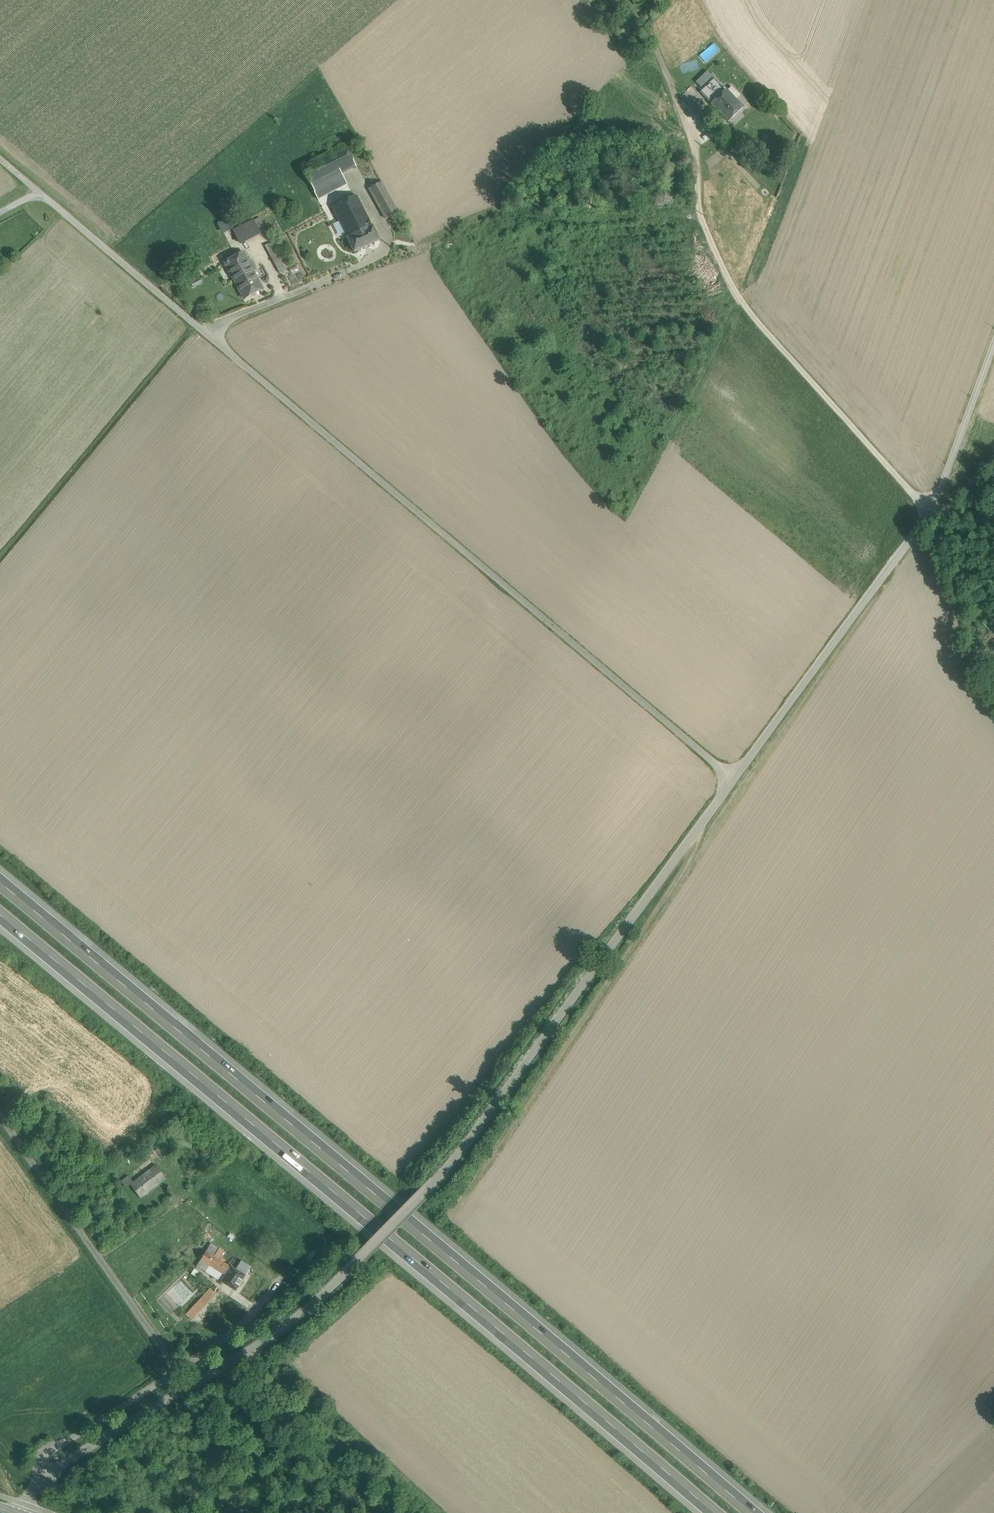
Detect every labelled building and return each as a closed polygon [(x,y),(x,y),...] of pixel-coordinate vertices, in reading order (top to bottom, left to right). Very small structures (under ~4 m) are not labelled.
[(708,72),(695,84),(701,91),(714,79),(708,72)] [(701,91),(700,92),(711,103),(726,89),(715,78),(714,79),(701,91)] [(740,95),(732,86),(728,90),(736,99),(740,95)] [(691,88),(682,98),(688,104),(698,94),(691,88)] [(711,103),(728,121),(743,107),(736,99),(728,90),(726,89),(711,103)] [(345,145),(302,167),(313,188),(334,177),(341,173),(356,166),(345,145)] [(341,173),(334,177),(339,187),(347,183),(341,173)] [(334,177),(313,188),(315,192),(314,192),(318,199),(339,187),(334,177)] [(390,197),(381,182),(369,188),(379,205),(390,197)] [(356,195),(332,207),(340,222),(346,235),(348,238),(372,226),(356,195)] [(390,197),(379,205),(386,219),(398,212),(390,197)] [(232,227),(227,218),(217,223),(222,232),(232,227)] [(253,221),(256,226),(263,222),(260,218),(253,221)] [(253,221),(234,231),(240,244),(260,234),(256,226),(253,221)] [(263,222),(256,226),(260,234),(266,230),(263,222)] [(340,238),(346,235),(340,222),(333,225),(340,238)] [(348,238),(347,238),(354,252),(379,240),(373,226),(372,226),(348,238)] [(275,241),(265,246),(280,273),(286,270),(278,254),(279,253),(276,248),(278,247),(275,241)] [(231,253),(223,257),(226,263),(234,258),(231,253)] [(234,258),(226,263),(237,283),(254,274),(243,253),(234,258)] [(254,274),(237,283),(245,298),(262,288),(254,274)] [(191,285),(193,289),(203,283),(201,279),(191,285)] [(133,1182),(130,1184),(141,1198),(166,1179),(156,1165),(133,1182)] [(128,1176),(121,1181),(126,1188),(130,1184),(133,1182),(128,1176)] [(206,1252),(197,1267),(205,1272),(209,1265),(208,1265),(213,1257),(206,1252)] [(230,1267),(213,1257),(208,1265),(209,1265),(225,1275),(230,1267)] [(236,1270),(231,1266),(225,1275),(221,1282),(236,1291),(251,1267),(241,1261),(236,1270)] [(210,1288),(186,1315),(192,1321),(216,1294),(210,1288)]
